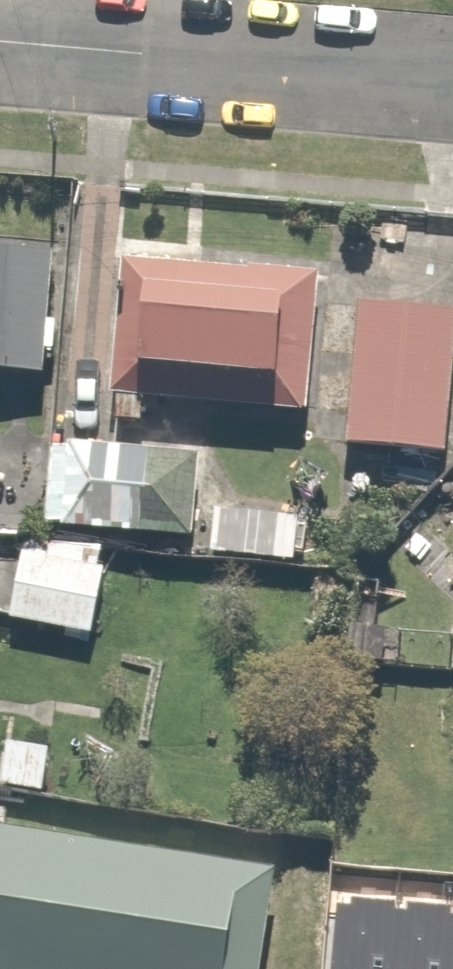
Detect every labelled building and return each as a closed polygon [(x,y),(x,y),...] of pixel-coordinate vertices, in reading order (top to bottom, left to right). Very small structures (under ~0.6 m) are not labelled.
[(0,235),(0,364),(45,366),(51,237),(0,235)] [(314,268),(119,257),(111,398),(305,410),(314,268)] [(348,292),(335,440),(443,450),(452,339),(452,301),(348,292)] [(53,435),(48,521),(196,530),(194,557),(272,562),(275,506),(198,501),(202,430),(114,425),(113,438),(53,435)] [(101,543),(16,530),(3,614),(89,627),(101,543)] [(281,872),(0,829),(0,968),(266,968),(281,872)]
